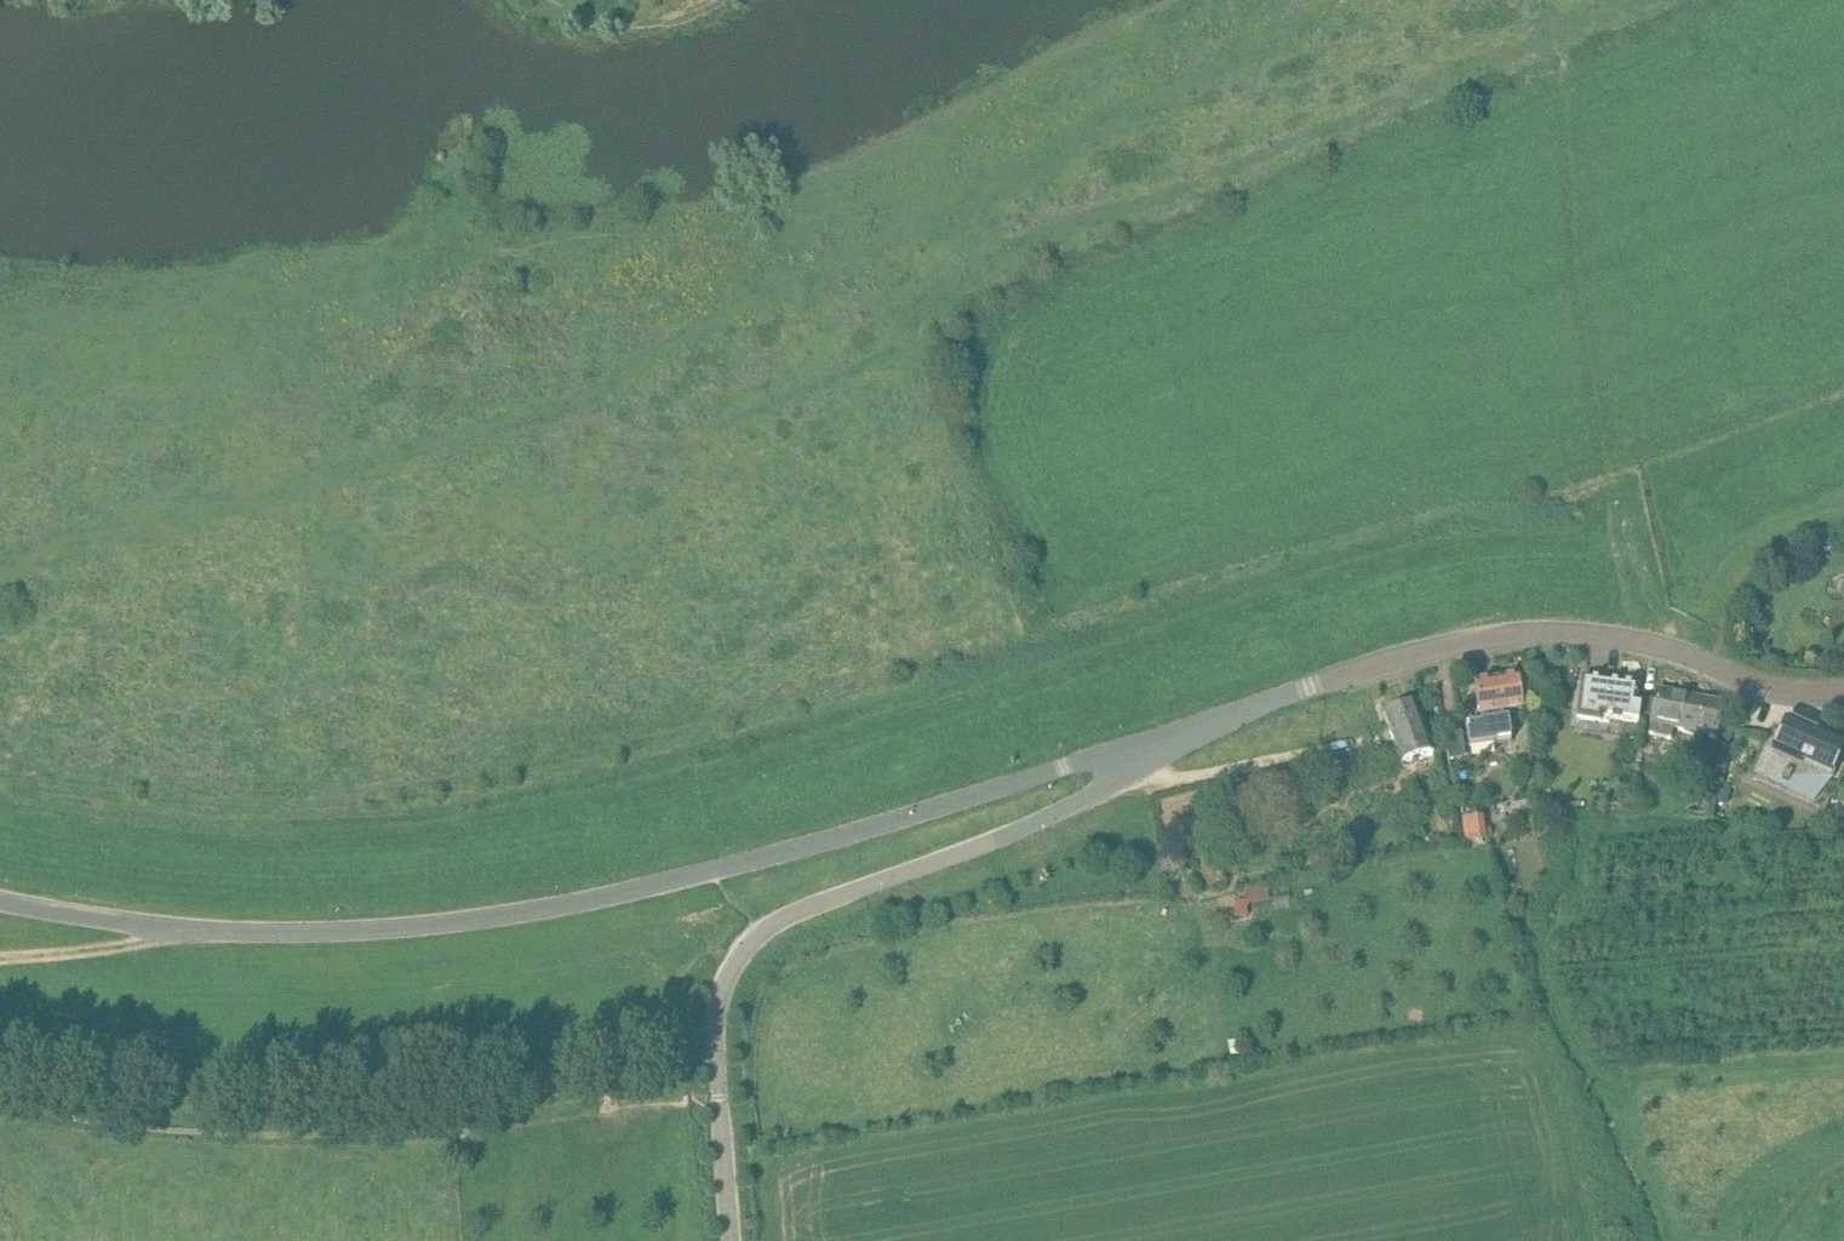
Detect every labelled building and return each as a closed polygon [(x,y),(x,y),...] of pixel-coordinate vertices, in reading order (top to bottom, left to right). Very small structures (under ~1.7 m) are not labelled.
[(1518,677),(1499,680),(1498,679),(1490,681),(1474,683),(1479,717),(1482,717),(1483,723),(1466,726),(1468,741),(1469,741),(1470,748),(1492,745),(1493,746),(1512,743),(1511,738),(1510,739),(1508,721),(1504,721),(1504,720),(1503,720),(1502,714),(1523,711),(1518,677)] [(1582,679),(1581,684),(1576,722),(1608,726),(1609,721),(1638,724),(1640,708),(1635,707),(1638,686),(1582,679)] [(1723,703),(1657,690),(1650,726),(1651,726),(1649,736),(1671,740),(1673,730),(1716,739),(1723,703)] [(1423,735),(1413,703),(1383,713),(1394,746),(1402,767),(1433,756),(1425,734),(1423,735)] [(1830,778),(1843,748),(1843,745),(1786,719),(1772,752),(1773,752),(1769,759),(1788,768),(1781,784),(1815,799),(1825,776),(1830,778)] [(1716,775),(1720,751),(1704,748),(1700,772),(1716,775)] [(1718,785),(1715,801),(1726,804),(1730,788),(1718,785)] [(1476,817),(1462,818),(1465,840),(1479,838),(1476,817)] [(1246,891),(1248,899),(1237,901),(1240,918),(1257,914),(1255,903),(1273,899),(1270,886),(1246,891)]
